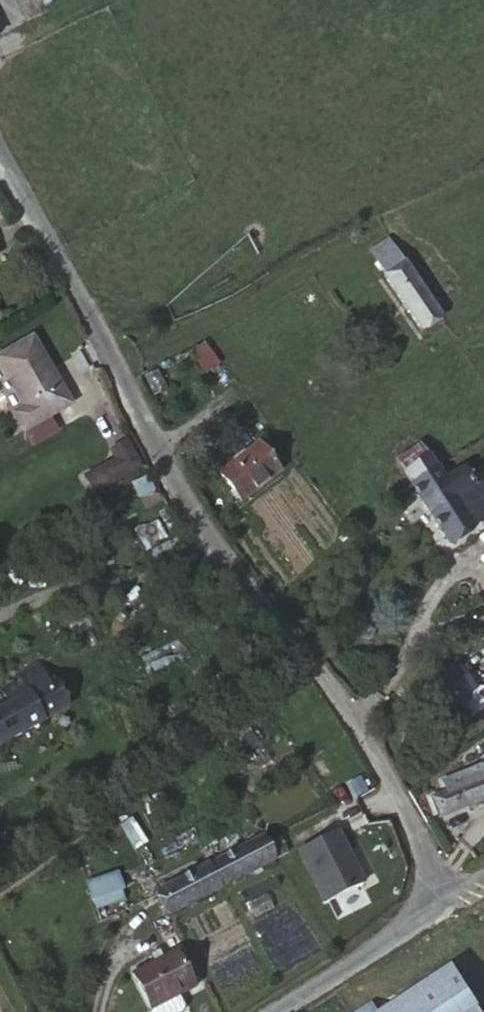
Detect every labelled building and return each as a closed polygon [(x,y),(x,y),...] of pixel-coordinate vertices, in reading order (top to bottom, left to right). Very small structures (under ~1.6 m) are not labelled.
[(368,248),(375,258),(389,249),(397,245),(389,234),(368,248)] [(389,249),(375,258),(382,269),(378,272),(417,325),(438,310),(402,257),(397,261),(389,249)] [(206,336),(190,346),(209,370),(223,359),(206,336)] [(53,425),(73,412),(35,351),(0,370),(0,393),(21,426),(8,433),(18,447),(28,440),(53,425)] [(35,452),(61,438),(53,425),(28,440),(35,452)] [(142,471),(126,443),(112,450),(119,463),(79,486),(88,500),(142,471)] [(413,485),(440,466),(424,444),(396,462),(413,485)] [(282,478),(265,452),(225,480),(241,505),(282,478)] [(448,478),(440,466),(413,485),(451,539),(478,520),(448,478)] [(448,478),(478,520),(483,516),(483,504),(480,499),(483,496),(483,494),(464,467),(448,478)] [(12,702),(0,708),(0,742),(69,705),(55,679),(50,681),(40,663),(21,673),(25,682),(17,686),(15,682),(4,688),(12,702)] [(476,685),(459,663),(429,686),(447,710),(476,685)] [(451,786),(483,774),(483,760),(447,775),(451,786)] [(416,802),(426,820),(483,797),(483,774),(451,786),(416,802)] [(339,832),(299,854),(325,908),(364,887),(339,832)] [(278,861),(265,837),(161,890),(172,912),(278,861)] [(123,891),(118,874),(88,882),(92,898),(123,891)] [(155,949),(158,956),(168,952),(165,945),(155,949)] [(150,995),(151,995),(178,983),(192,977),(179,947),(168,952),(158,956),(136,966),(150,995)] [(446,967),(378,1011),(478,1011),(446,967)] [(178,983),(151,995),(156,1007),(162,1009),(182,999),(183,993),(178,983)]
